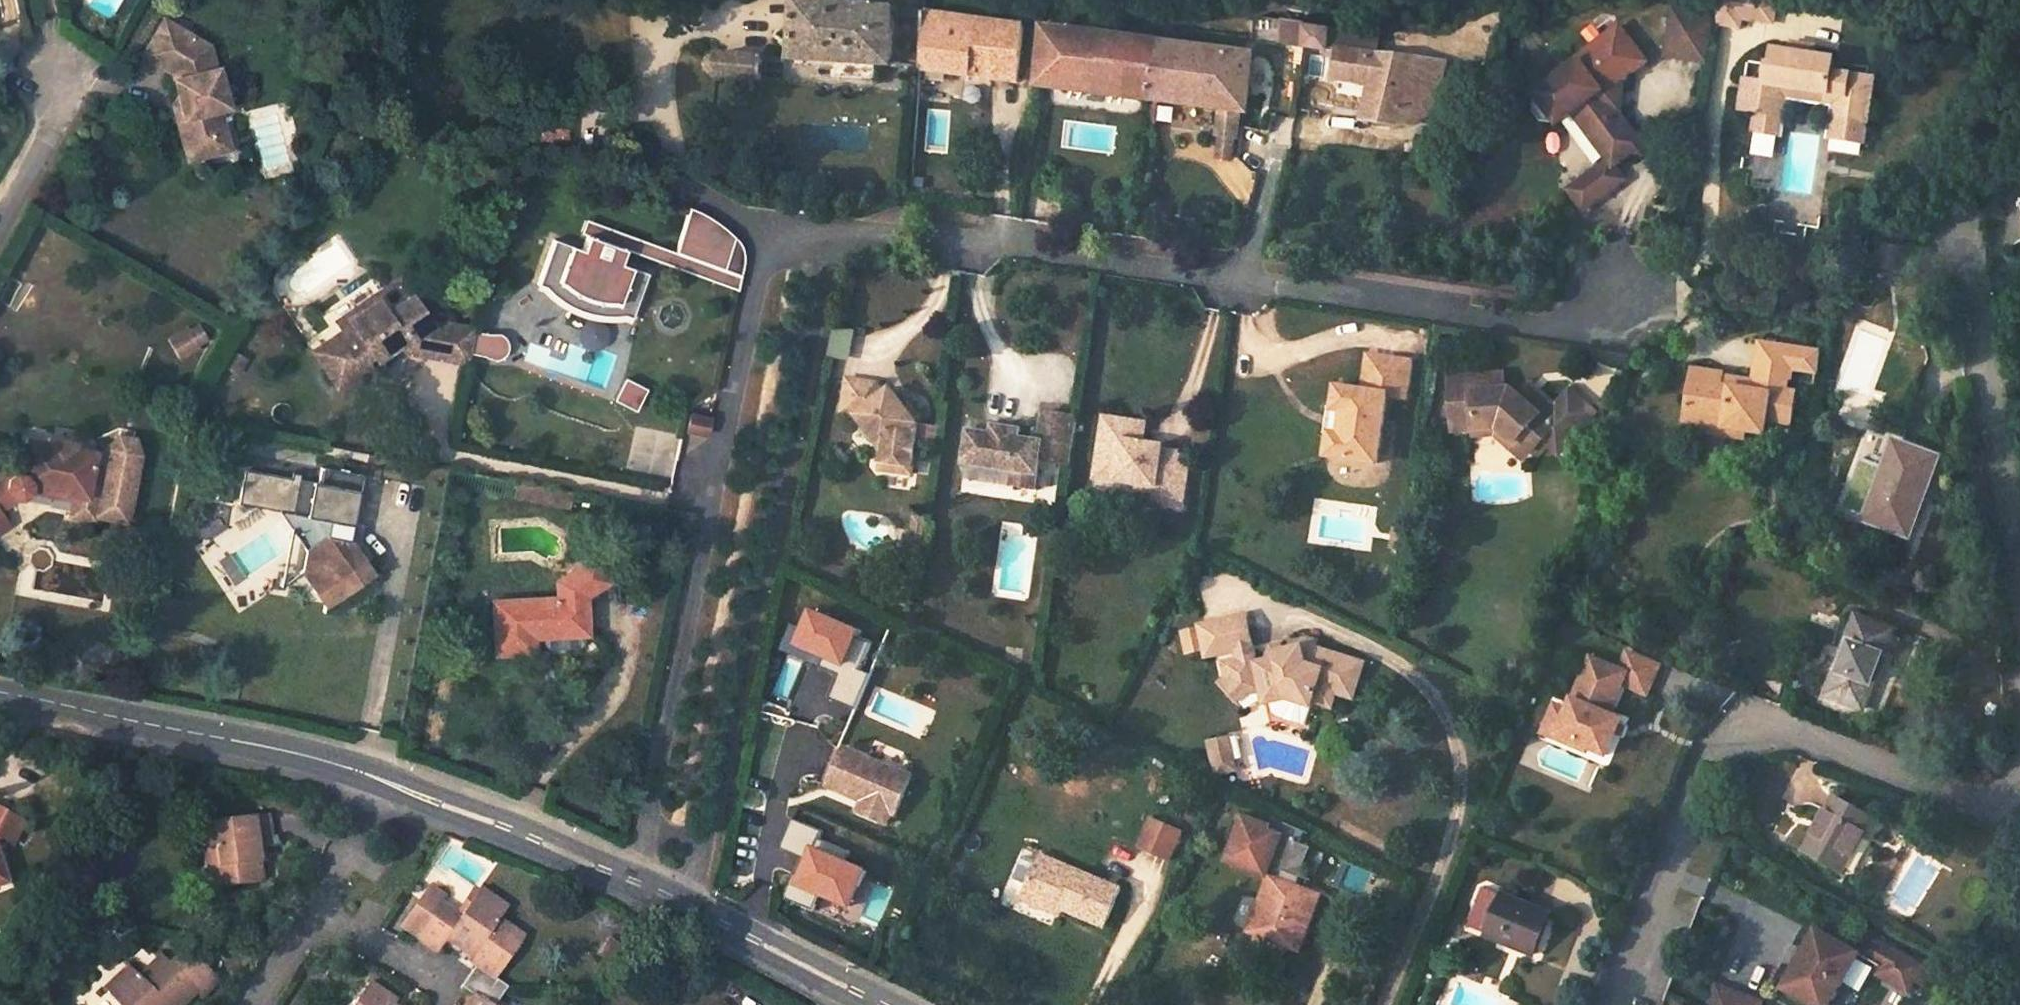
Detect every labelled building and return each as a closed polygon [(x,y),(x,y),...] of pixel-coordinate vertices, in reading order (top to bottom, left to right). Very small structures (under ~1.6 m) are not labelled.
[(1710,22),(1735,26),(1736,17),(1761,21),(1765,0),(1714,0),(1712,14),(1673,7),(1665,52),(1703,59),(1710,22)] [(1761,21),(1768,23),(1773,0),(1765,0),(1761,21)] [(897,8),(796,2),(792,60),(892,66),(897,8)] [(906,55),(904,67),(1016,83),(1024,26),(926,12),(920,57),(906,55)] [(218,147),(212,128),(224,124),(218,105),(227,102),(214,63),(211,64),(206,48),(189,39),(191,34),(158,16),(138,53),(168,70),(182,114),(178,125),(186,148),(198,154),(218,147)] [(1565,184),(1580,204),(1607,183),(1610,180),(1611,176),(1612,172),(1612,167),(1610,163),(1609,161),(1626,147),(1635,148),(1637,132),(1629,130),(1609,104),(1612,79),(1623,72),(1620,67),(1640,51),(1619,23),(1598,39),(1603,46),(1580,64),(1576,59),(1533,90),(1531,108),(1538,118),(1555,120),(1569,109),(1604,155),(1565,184)] [(1380,37),(1304,26),(1301,45),(1339,50),(1335,79),(1366,83),(1361,121),(1417,129),(1425,129),(1434,95),(1423,94),(1430,62),(1377,55),(1380,37)] [(1253,56),(1045,30),(1037,86),(1247,111),(1253,56)] [(1809,48),(1787,45),(1786,53),(1808,56),(1809,48)] [(1737,111),(1753,113),(1750,134),(1775,137),(1780,97),(1782,89),(1841,97),(1835,140),(1860,143),(1870,79),(1827,73),(1829,59),(1808,56),(1786,53),(1765,51),(1763,66),(1759,65),(1757,84),(1737,81),(1737,111)] [(759,80),(761,58),(716,54),(715,77),(759,80)] [(1827,139),(1835,140),(1841,97),(1782,89),(1780,97),(1831,104),(1827,139)] [(557,110),(529,115),(531,130),(559,125),(557,110)] [(690,211),(682,208),(670,251),(735,275),(737,263),(737,256),(735,249),(733,243),(728,237),(723,233),(716,227),(710,222),(702,218),(696,214),(690,211)] [(579,219),(574,232),(583,236),(622,250),(732,289),(735,275),(670,251),(579,219)] [(643,272),(617,263),(622,250),(583,236),(578,248),(548,238),(529,289),(536,291),(543,298),(549,303),(556,307),(565,312),(577,316),(588,319),(601,321),(610,321),(618,320),(625,323),(643,272)] [(328,319),(333,325),(372,297),(380,310),(405,292),(391,276),(328,319)] [(395,349),(414,353),(420,326),(427,319),(405,292),(380,310),(372,297),(333,325),(336,329),(318,341),(330,359),(318,367),(329,385),(353,368),(350,364),(366,353),(368,358),(390,342),(395,349)] [(427,319),(420,326),(414,353),(460,362),(461,353),(466,331),(467,326),(427,319)] [(209,341),(199,324),(190,329),(188,327),(168,339),(182,362),(202,350),(200,346),(209,341)] [(835,328),(829,356),(850,360),(856,332),(835,328)] [(466,331),(461,353),(477,356),(488,361),(493,360),(496,358),(500,355),(502,351),(502,346),(502,342),(500,338),(496,335),(492,333),(481,334),(466,331)] [(1790,391),(1781,389),(1783,377),(1786,378),(1787,368),(1815,373),(1817,351),(1761,340),(1753,379),(1733,376),(1731,384),(1716,382),(1718,370),(1689,364),(1679,416),(1758,432),(1760,418),(1784,422),(1790,391)] [(306,349),(318,367),(330,359),(318,341),(306,349)] [(1320,452),(1371,459),(1380,391),(1399,394),(1405,357),(1362,351),(1357,387),(1330,383),(1327,406),(1337,407),(1333,431),(1323,429),(1320,452)] [(1444,373),(1446,420),(1469,419),(1470,426),(1498,416),(1515,431),(1522,424),(1531,432),(1542,420),(1546,424),(1547,423),(1563,438),(1587,411),(1587,407),(1564,386),(1550,402),(1535,389),(1524,401),(1505,385),(1498,386),(1498,370),(1444,373)] [(880,468),(904,471),(909,435),(902,426),(908,422),(905,417),(894,403),(880,384),(874,388),(867,378),(836,374),(831,408),(846,410),(873,445),(872,458),(880,468)] [(1524,401),(1535,389),(1531,386),(1532,385),(1521,375),(1510,388),(1513,391),(1524,401)] [(643,388),(619,377),(608,400),(631,411),(643,388)] [(909,413),(898,399),(894,403),(905,417),(909,413)] [(1003,484),(1026,487),(1030,458),(1060,462),(1067,411),(1034,407),(1030,437),(1010,435),(1011,426),(984,423),(983,431),(959,429),(955,462),(1005,469),(1003,484)] [(1147,500),(1173,504),(1181,450),(1154,446),(1154,442),(1134,439),(1114,437),(1116,417),(1094,414),(1088,475),(1130,481),(1149,484),(1147,500)] [(685,432),(704,436),(707,420),(688,416),(685,432)] [(1498,416),(1470,426),(1470,433),(1489,432),(1517,456),(1535,436),(1548,447),(1552,450),(1563,438),(1547,423),(1546,424),(1542,420),(1531,432),(1522,424),(1515,431),(1498,416)] [(1136,419),(1116,417),(1114,437),(1134,439),(1136,419)] [(1447,427),(1470,426),(1469,419),(1446,420),(1447,427)] [(95,493),(90,519),(122,525),(135,460),(130,444),(112,440),(102,454),(97,479),(95,493)] [(1858,518),(1904,538),(1937,460),(1891,440),(1858,518)] [(2,482),(1,492),(6,499),(15,500),(23,495),(24,490),(35,492),(35,488),(60,492),(59,497),(68,498),(64,519),(89,524),(90,519),(95,493),(83,491),(86,477),(90,455),(69,451),(69,446),(43,441),(42,446),(21,442),(14,477),(10,476),(2,482)] [(1003,484),(1005,469),(955,462),(953,477),(1003,484)] [(239,468),(225,465),(219,500),(232,502),(239,468)] [(352,527),(361,475),(321,468),(318,483),(245,469),(239,504),(303,517),(320,521),(345,525),(352,527)] [(86,477),(83,491),(95,493),(97,479),(86,477)] [(1127,497),(1147,500),(1149,484),(1130,481),(1127,497)] [(903,528),(912,529),(915,513),(905,512),(903,528)] [(9,526),(0,513),(0,531),(9,526)] [(341,540),(345,525),(320,521),(318,535),(341,540)] [(333,602),(336,587),(348,590),(353,586),(357,560),(341,540),(318,535),(296,550),(291,576),(305,597),(318,599),(333,602)] [(333,602),(318,599),(325,609),(376,574),(351,542),(341,540),(357,560),(353,586),(348,590),(336,587),(333,602)] [(529,637),(583,634),(581,595),(603,580),(588,557),(551,581),(552,597),(488,601),(492,655),(530,652),(529,637)] [(1270,714),(1297,722),(1305,697),(1323,703),(1328,689),(1345,695),(1356,660),(1307,645),(1248,659),(1237,612),(1188,623),(1189,625),(1174,628),(1179,651),(1194,648),(1195,655),(1227,647),(1230,656),(1215,660),(1218,674),(1213,679),(1230,699),(1239,691),(1254,688),(1257,700),(1262,699),(1262,702),(1262,705),(1263,707),(1264,710),(1266,712),(1268,713),(1270,714)] [(1818,692),(1858,707),(1889,628),(1850,612),(1818,692)] [(1599,753),(1613,717),(1601,712),(1618,671),(1581,655),(1550,732),(1599,753)] [(1203,740),(1211,769),(1225,766),(1217,737),(1203,740)] [(829,778),(867,790),(863,802),(893,811),(897,799),(902,801),(914,762),(842,739),(829,778)] [(1802,854),(1839,875),(1872,819),(1833,797),(1802,854)] [(209,818),(215,864),(228,863),(230,883),(270,877),(266,842),(280,839),(276,810),(209,818)] [(2,838),(12,819),(0,812),(0,837),(2,838)] [(1139,850),(1175,861),(1185,829),(1148,818),(1139,850)] [(8,842),(19,823),(12,819),(2,838),(8,842)] [(1246,935),(1294,954),(1314,900),(1292,892),(1309,850),(1298,845),(1303,834),(1272,821),(1268,831),(1252,824),(1244,846),(1234,842),(1225,865),(1268,882),(1246,935)] [(1060,911),(1104,930),(1120,891),(1039,857),(1024,896),(1060,911)] [(215,864),(218,884),(230,883),(228,863),(215,864)] [(471,946),(480,952),(474,962),(478,965),(499,979),(528,937),(504,920),(512,909),(485,891),(465,921),(443,906),(421,938),(442,952),(444,949),(445,950),(452,941),(467,950),(471,946)] [(1483,934),(1532,954),(1548,915),(1498,895),(1483,934)] [(1060,911),(1024,896),(1021,903),(1057,919),(1060,911)] [(1814,1004),(1834,1004),(1862,955),(1819,930),(1786,989),(1814,1004)] [(1872,937),(1862,955),(1885,967),(1895,950),(1872,937)] [(1927,968),(1895,950),(1885,967),(1880,977),(1911,995),(1927,968)] [(172,1001),(175,1004),(183,1004),(200,987),(165,953),(143,974),(133,965),(112,987),(129,1004),(168,1004),(172,1001)] [(510,986),(499,979),(478,965),(475,969),(463,986),(467,989),(476,994),(469,1004),(497,1004),(510,986)] [(394,999),(370,983),(356,1004),(391,1004),(394,999)] [(1765,1002),(1719,985),(1712,1004),(1764,1004),(1765,1002)]
